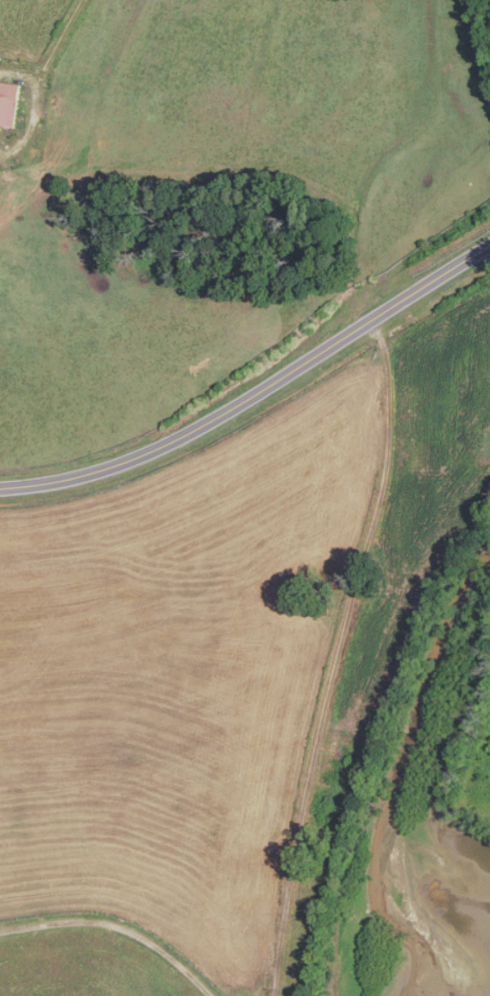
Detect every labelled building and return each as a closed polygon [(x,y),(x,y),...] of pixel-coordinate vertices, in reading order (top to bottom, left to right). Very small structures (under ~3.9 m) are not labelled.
[(19,124),(25,83),(0,79),(0,122),(19,124)]
